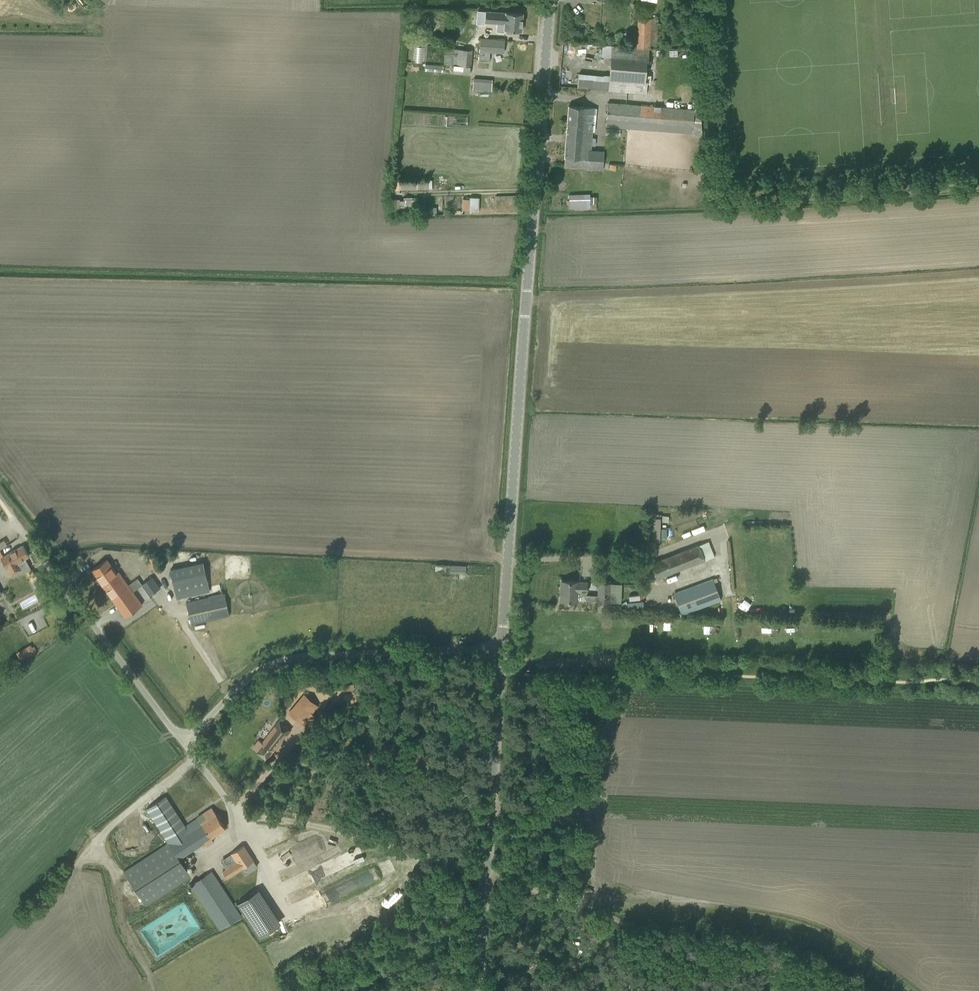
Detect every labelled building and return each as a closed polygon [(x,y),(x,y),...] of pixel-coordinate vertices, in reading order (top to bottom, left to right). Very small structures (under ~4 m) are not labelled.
[(497,24),(497,31),(504,32),(505,29),(521,31),(523,14),(513,13),(477,10),(476,20),(485,21),(485,22),(497,24)] [(638,18),(637,47),(658,48),(659,19),(638,18)] [(479,58),(487,59),(488,51),(503,52),(504,40),(481,38),(479,58)] [(608,90),(644,93),(645,83),(646,75),(647,59),(636,58),(637,47),(611,46),(608,90)] [(453,73),(470,74),(472,50),(445,48),(444,65),(454,66),(453,73)] [(474,89),(493,90),(494,78),(474,78),(474,89)] [(605,126),(691,134),(693,110),(608,102),(605,126)] [(564,167),(598,170),(603,170),(604,151),(591,150),(594,108),(569,105),(564,167)] [(411,208),(417,208),(417,196),(404,196),(404,200),(399,200),(399,196),(390,196),(388,216),(412,215),(411,208)] [(663,524),(663,515),(653,515),(653,538),(667,538),(667,524),(663,524)] [(699,545),(649,564),(655,580),(688,567),(715,557),(709,541),(699,545)] [(23,545),(1,557),(7,568),(11,575),(19,570),(20,572),(30,567),(25,558),(29,556),(23,545)] [(107,559),(91,569),(116,604),(117,603),(122,609),(120,610),(125,616),(142,604),(132,591),(128,584),(118,572),(117,573),(107,559)] [(170,568),(177,599),(210,592),(203,561),(170,568)] [(467,571),(468,565),(452,563),(451,569),(467,571)] [(141,585),(149,596),(160,587),(153,576),(141,585)] [(713,577),(673,592),(681,614),(721,599),(714,581),(713,578),(713,577)] [(586,591),(587,591),(587,582),(561,580),(561,600),(578,601),(610,602),(611,582),(598,582),(597,595),(586,594),(586,591)] [(186,602),(191,624),(229,615),(224,594),(186,602)] [(714,632),(714,623),(704,622),(703,632),(714,632)] [(747,626),(746,636),(755,636),(756,627),(747,626)] [(773,635),(774,626),(765,626),(764,635),(773,635)] [(32,644),(16,651),(20,659),(35,652),(32,644)] [(303,723),(312,713),(298,700),(289,711),(303,723)] [(266,757),(289,728),(278,720),(262,741),(258,739),(252,746),(266,757)] [(401,774),(414,783),(421,773),(407,764),(401,774)] [(169,842),(124,871),(146,905),(191,876),(179,858),(204,842),(207,846),(214,841),(211,837),(225,828),(212,807),(197,817),(198,818),(184,826),(165,796),(156,801),(146,808),(169,842)] [(227,877),(252,861),(253,860),(243,845),(231,853),(237,861),(222,870),(227,877)] [(191,884),(196,892),(220,929),(240,916),(211,871),(191,884)] [(260,937),(283,922),(262,887),(239,902),(260,937)] [(298,968),(302,976),(310,973),(306,964),(304,965),(303,963),(299,964),(300,967),(298,968)]
